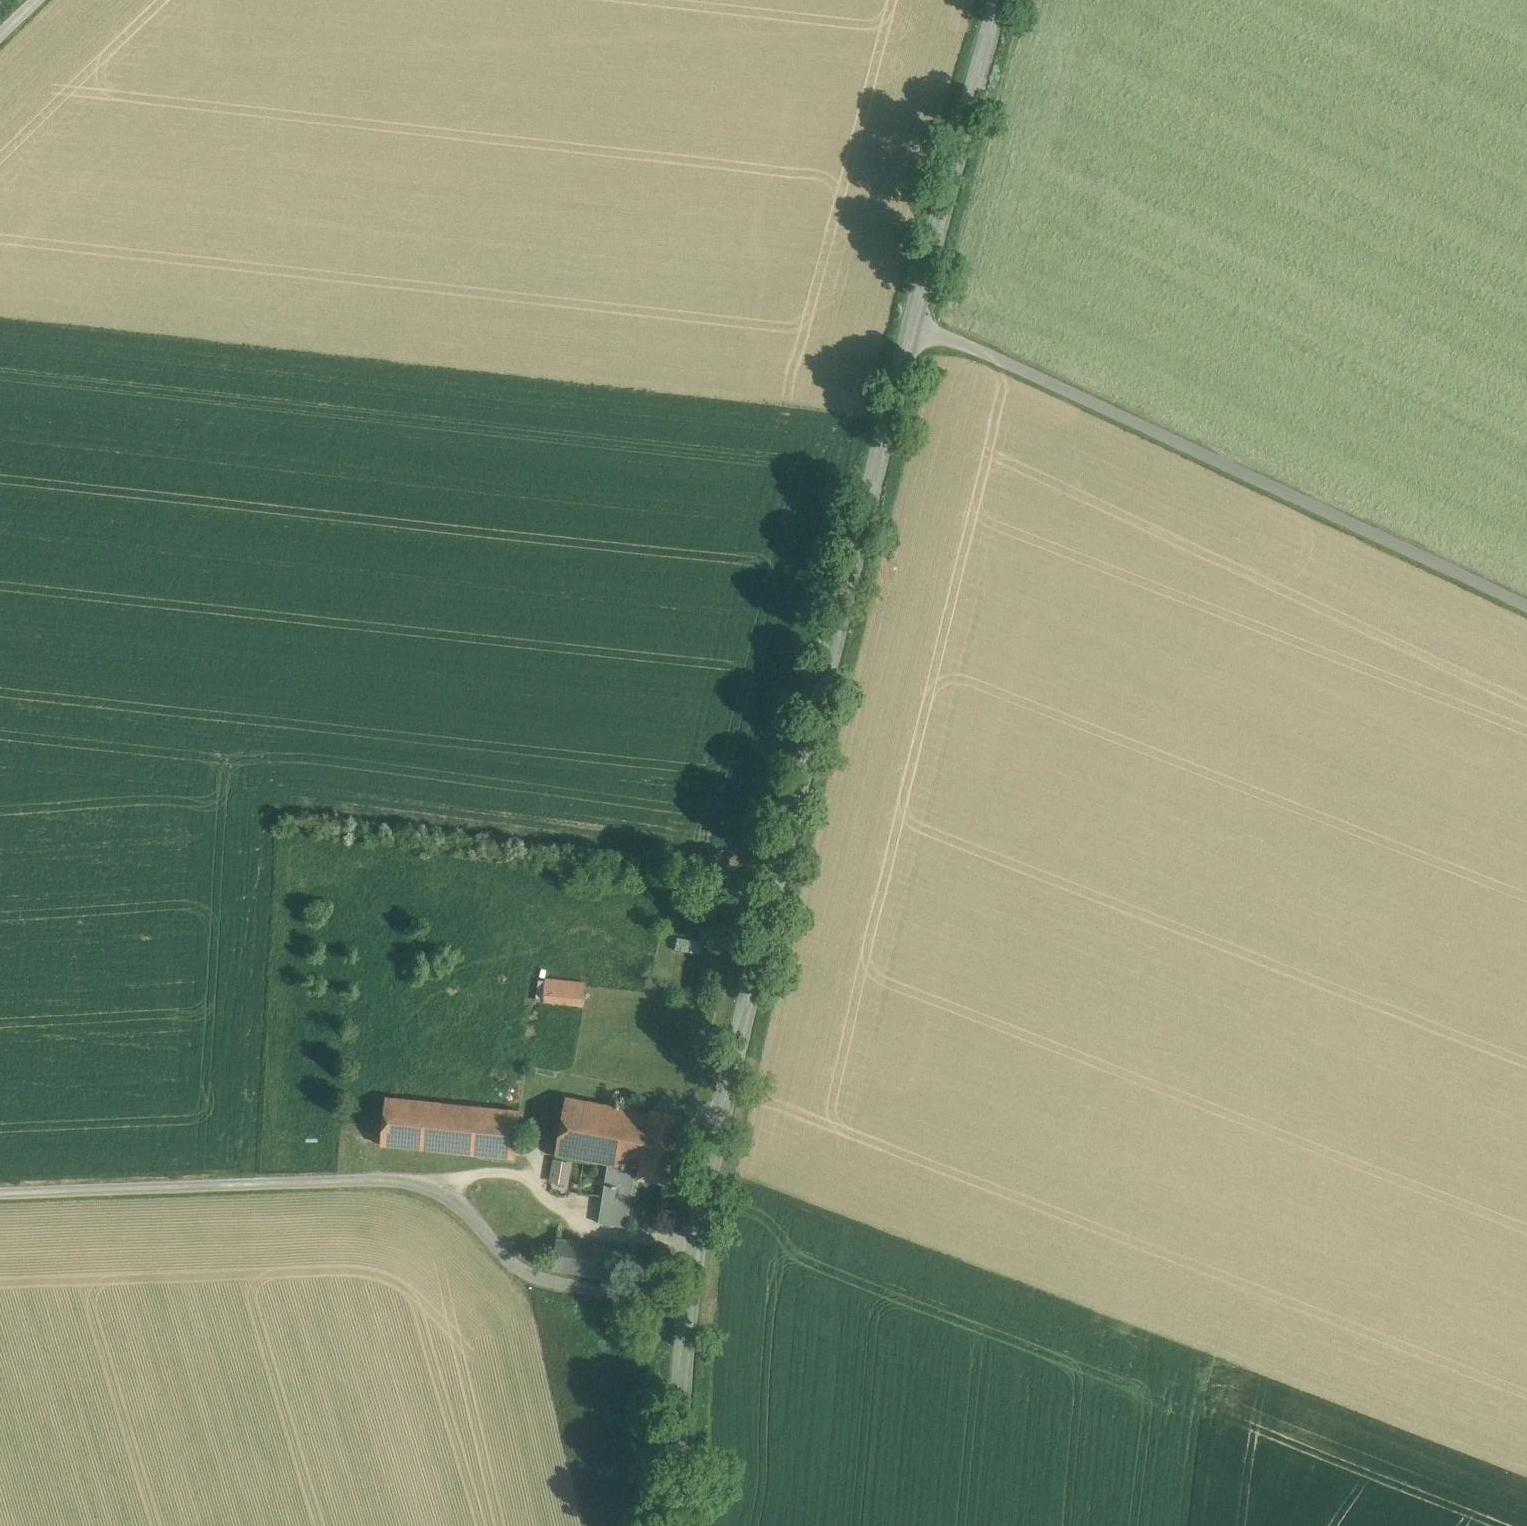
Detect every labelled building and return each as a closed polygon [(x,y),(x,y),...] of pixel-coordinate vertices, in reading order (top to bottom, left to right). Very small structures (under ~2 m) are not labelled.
[(585,981),(546,977),(543,1003),(583,1006),(585,981)] [(438,1104),(388,1100),(385,1149),(512,1160),(515,1130),(527,1131),(529,1112),(476,1108),(438,1104)] [(647,1116),(564,1104),(556,1157),(610,1165),(637,1169),(641,1170),(640,1178),(668,1183),(678,1118),(647,1114),(647,1116)] [(572,1162),(554,1158),(550,1181),(569,1184),(572,1162)] [(637,1169),(610,1165),(608,1176),(635,1180),(637,1169)] [(635,1180),(608,1176),(601,1223),(627,1227),(635,1180)] [(625,1247),(559,1235),(554,1265),(620,1278),(625,1247)]
